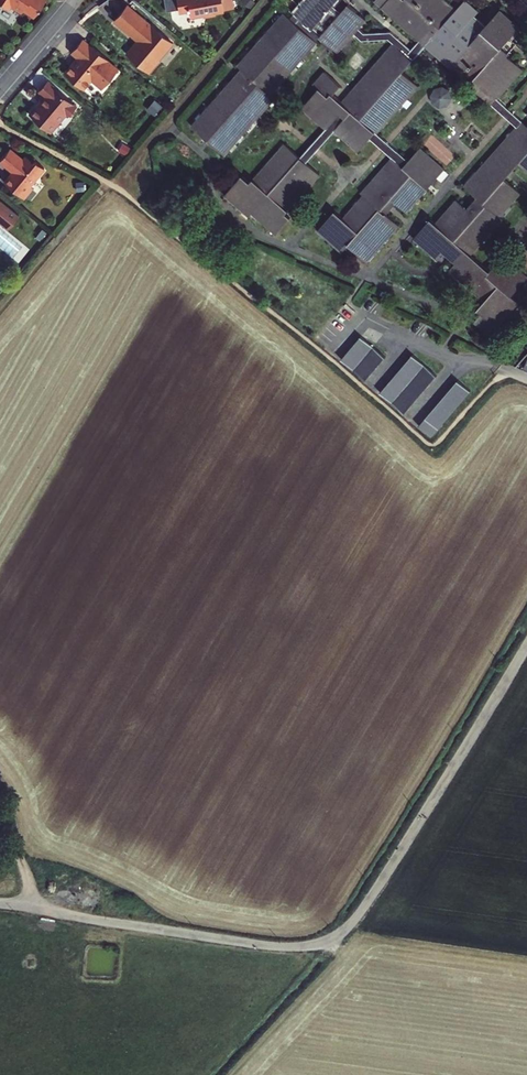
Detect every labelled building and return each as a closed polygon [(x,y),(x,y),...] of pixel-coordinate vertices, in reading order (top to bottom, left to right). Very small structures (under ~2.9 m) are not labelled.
[(7,8),(9,5),(21,13),(23,10),(34,17),(46,0),(0,0),(0,3),(7,8)] [(179,7),(178,0),(164,0),(166,9),(179,7)] [(202,13),(204,15),(213,13),(215,11),(224,9),(222,0),(178,0),(179,7),(179,9),(185,8),(185,9),(189,8),(190,15),(202,13)] [(190,127),(223,156),(274,100),(269,96),(321,39),(338,53),(354,36),(361,41),(389,40),(393,45),(350,92),(357,99),(347,109),(333,96),(340,87),(325,73),(313,86),(318,90),(302,110),(326,131),(300,159),(285,145),(250,184),(242,177),(225,197),(249,218),(252,215),(275,236),(290,219),(286,215),(320,176),(306,164),(335,133),(357,153),(369,140),(392,160),(361,194),(364,197),(343,220),(335,213),(317,232),(341,253),(348,246),(367,263),(399,227),(386,216),(395,205),(406,214),(444,171),(420,150),(408,163),(377,135),(418,87),(403,74),(425,48),(516,129),(464,188),(477,198),(466,210),(456,201),(435,225),(431,221),(414,241),(438,262),(444,255),(455,265),(449,271),(484,303),(477,311),(481,315),(474,323),(487,334),(494,326),(495,328),(517,304),(511,298),(526,280),(526,279),(503,257),(489,273),(471,256),(502,221),(499,219),(520,195),(504,181),(518,165),(526,173),(526,127),(526,128),(496,101),(522,71),(506,57),(516,46),(510,40),(519,29),(500,11),(485,28),(473,17),(477,13),(464,2),(456,12),(442,0),(404,0),(403,1),(403,0),(390,0),(381,9),(419,42),(411,52),(392,34),(363,35),(358,31),(366,22),(349,6),(351,4),(346,0),(308,0),(290,20),(284,15),(237,67),(241,70),(190,127)] [(151,23),(127,2),(113,18),(134,36),(136,33),(140,36),(127,52),(147,69),(159,55),(158,53),(171,38),(152,22),(151,23)] [(89,46),(82,41),(72,53),(79,59),(74,65),(73,63),(64,73),(83,90),(91,81),(100,89),(116,70),(106,62),(108,60),(90,45),(89,46)] [(76,106),(46,81),(38,91),(44,97),(29,115),(49,133),(65,114),(67,117),(76,106)] [(449,107),(455,94),(439,86),(432,99),(449,107)] [(449,164),(457,155),(434,132),(425,142),(449,164)] [(20,160),(8,150),(0,160),(0,166),(7,172),(10,171),(11,176),(7,177),(1,183),(20,199),(31,187),(28,185),(42,170),(32,162),(31,164),(23,157),(20,160)] [(359,334),(340,357),(352,368),(372,345),(359,334)] [(372,345),(352,368),(365,379),(385,356),(372,345)] [(412,353),(380,391),(392,402),(424,364),(412,353)] [(437,375),(424,364),(392,402),(405,412),(437,375)] [(458,379),(420,425),(432,436),(471,390),(458,379)]
